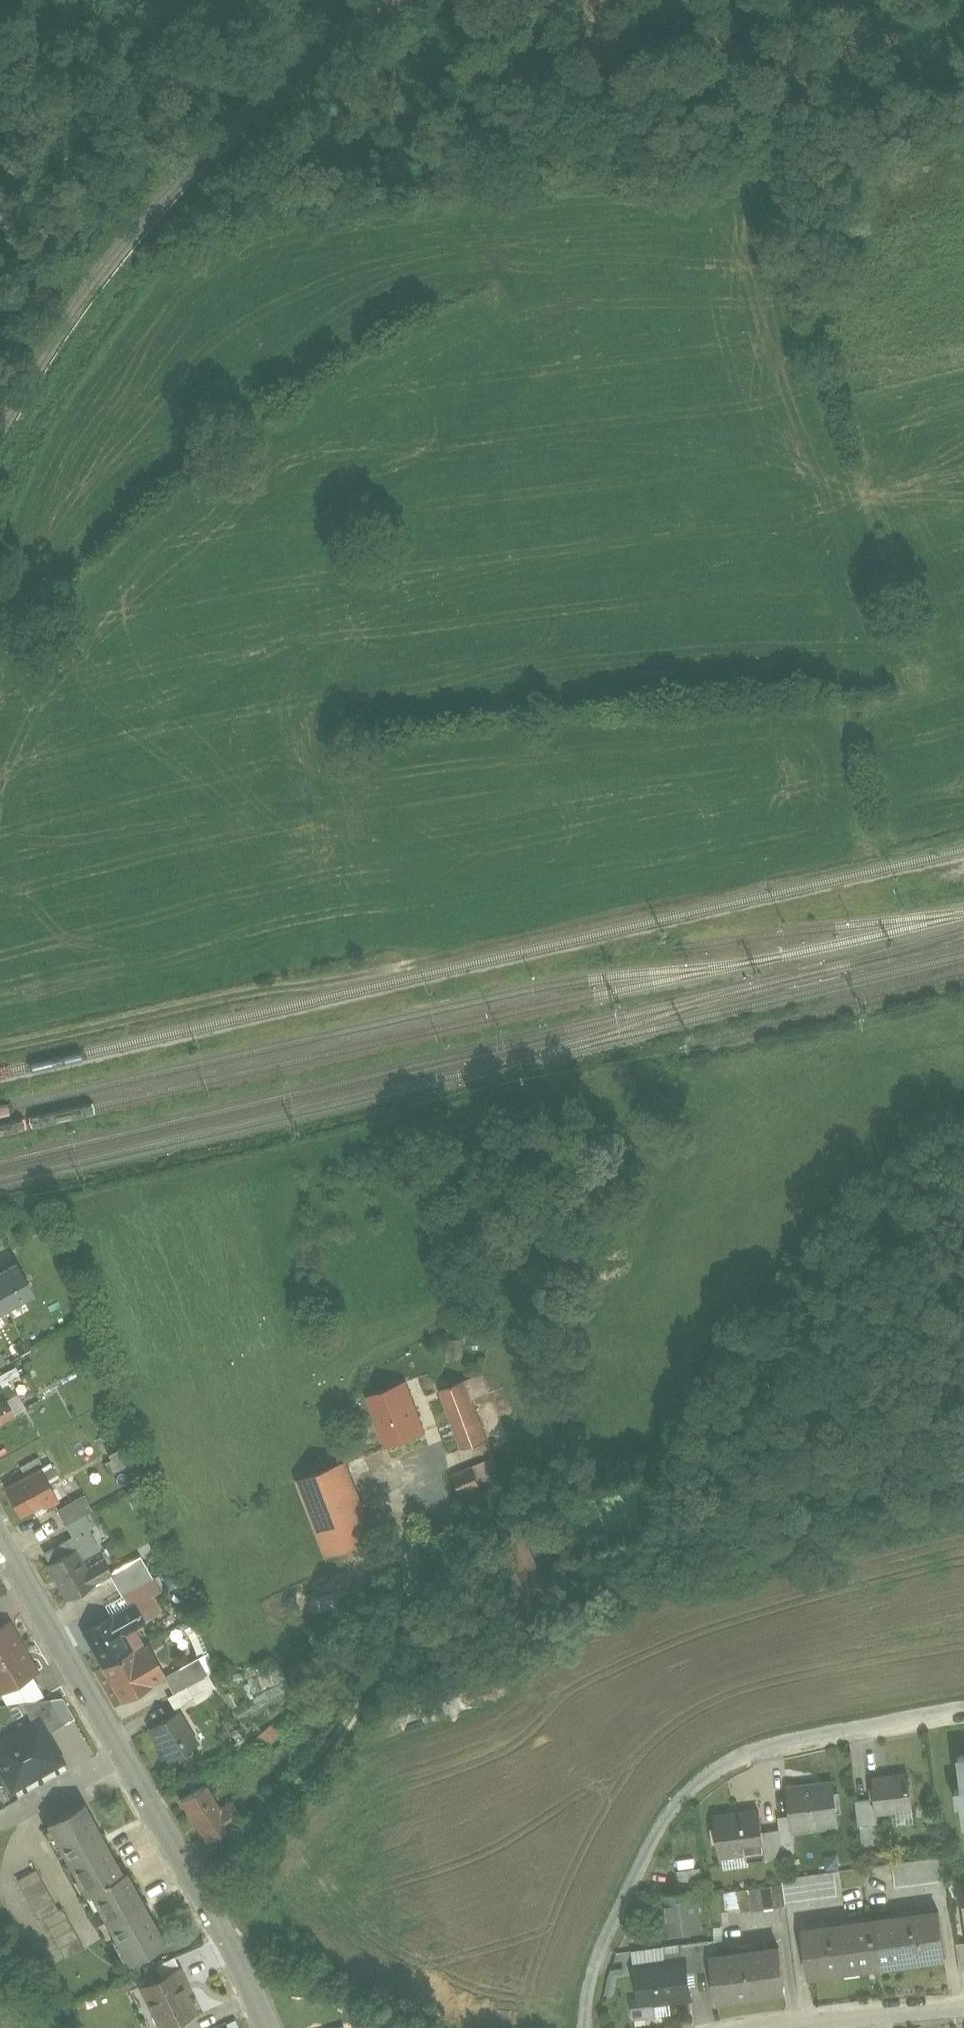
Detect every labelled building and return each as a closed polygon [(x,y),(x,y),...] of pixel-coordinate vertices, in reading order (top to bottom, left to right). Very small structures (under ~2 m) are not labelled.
[(0,1267),(0,1311),(30,1295),(12,1261),(0,1267)] [(19,1378),(15,1368),(0,1375),(0,1386),(19,1378)] [(465,1378),(436,1388),(458,1447),(487,1436),(465,1378)] [(425,1431),(404,1379),(364,1394),(383,1447),(425,1431)] [(7,1403),(9,1407),(20,1402),(15,1392),(4,1397),(7,1403)] [(14,1417),(9,1407),(7,1403),(2,1405),(0,1401),(0,1424),(14,1417)] [(119,1434),(98,1445),(107,1463),(128,1452),(119,1434)] [(492,1456),(450,1471),(459,1495),(501,1480),(492,1456)] [(346,1464),(344,1460),(295,1480),(297,1484),(326,1554),(335,1550),(375,1534),(346,1464)] [(0,1485),(0,1486),(15,1516),(38,1505),(41,1510),(57,1501),(55,1497),(62,1493),(46,1462),(0,1485)] [(81,1494),(54,1507),(63,1525),(82,1515),(90,1511),(81,1494)] [(82,1515),(63,1525),(69,1535),(87,1525),(82,1515)] [(53,1562),(44,1567),(61,1598),(107,1572),(99,1556),(82,1566),(70,1545),(50,1557),(53,1562)] [(138,1555),(107,1572),(119,1594),(150,1577),(138,1555)] [(150,1577),(119,1594),(125,1603),(79,1629),(119,1701),(165,1675),(163,1671),(146,1640),(130,1649),(121,1633),(159,1612),(149,1595),(157,1590),(150,1577)] [(30,1672),(36,1668),(7,1618),(0,1622),(0,1689),(30,1672)] [(163,1671),(165,1675),(173,1689),(207,1671),(197,1652),(163,1671)] [(207,1671),(173,1689),(164,1694),(171,1706),(213,1682),(207,1671)] [(0,1689),(0,1697),(3,1702),(17,1700),(36,1697),(43,1694),(30,1672),(0,1689)] [(11,1791),(65,1761),(48,1731),(63,1722),(49,1696),(36,1697),(17,1700),(27,1718),(0,1733),(0,1772),(11,1791)] [(178,1707),(144,1725),(164,1761),(198,1743),(178,1707)] [(264,1742),(277,1731),(269,1722),(256,1733),(264,1742)] [(899,1771),(874,1773),(875,1785),(869,1786),(870,1799),(855,1800),(857,1828),(879,1826),(878,1813),(913,1810),(910,1780),(900,1781),(899,1771)] [(790,1815),(792,1832),(840,1827),(835,1780),(787,1785),(790,1815)] [(206,1782),(179,1797),(202,1838),(243,1815),(232,1795),(218,1803),(206,1782)] [(123,1866),(84,1796),(46,1817),(84,1887),(89,1885),(123,1866)] [(759,1807),(713,1813),(720,1863),(750,1859),(749,1851),(765,1849),(762,1830),(759,1807)] [(792,1832),(790,1815),(776,1816),(777,1828),(780,1845),(793,1843),(792,1832)] [(777,1828),(762,1830),(765,1849),(766,1859),(781,1857),(780,1845),(777,1828)] [(890,1865),(893,1887),(946,1880),(943,1858),(890,1865)] [(123,1866),(89,1885),(129,1959),(169,1938),(128,1864),(123,1866)] [(34,1870),(14,1881),(36,1920),(41,1917),(56,1909),(34,1870)] [(781,1884),(784,1901),(838,1894),(834,1872),(780,1879),(781,1884)] [(717,1893),(721,1916),(784,1907),(784,1901),(781,1884),(717,1893)] [(660,1892),(666,1934),(704,1929),(698,1887),(660,1892)] [(56,1909),(41,1917),(64,1959),(83,1948),(61,1907),(56,1909)] [(803,1924),(810,1978),(947,1960),(940,1907),(803,1924)] [(685,1953),(687,1971),(713,1968),(710,1951),(709,1939),(683,1942),(685,1953)] [(780,1941),(710,1951),(713,1968),(717,2001),(787,1991),(780,1941)] [(685,1953),(631,1960),(638,2008),(691,2001),(687,1971),(685,1953)] [(181,1965),(138,1985),(158,2027),(159,2027),(197,2010),(187,1990),(191,1988),(181,1965)]
